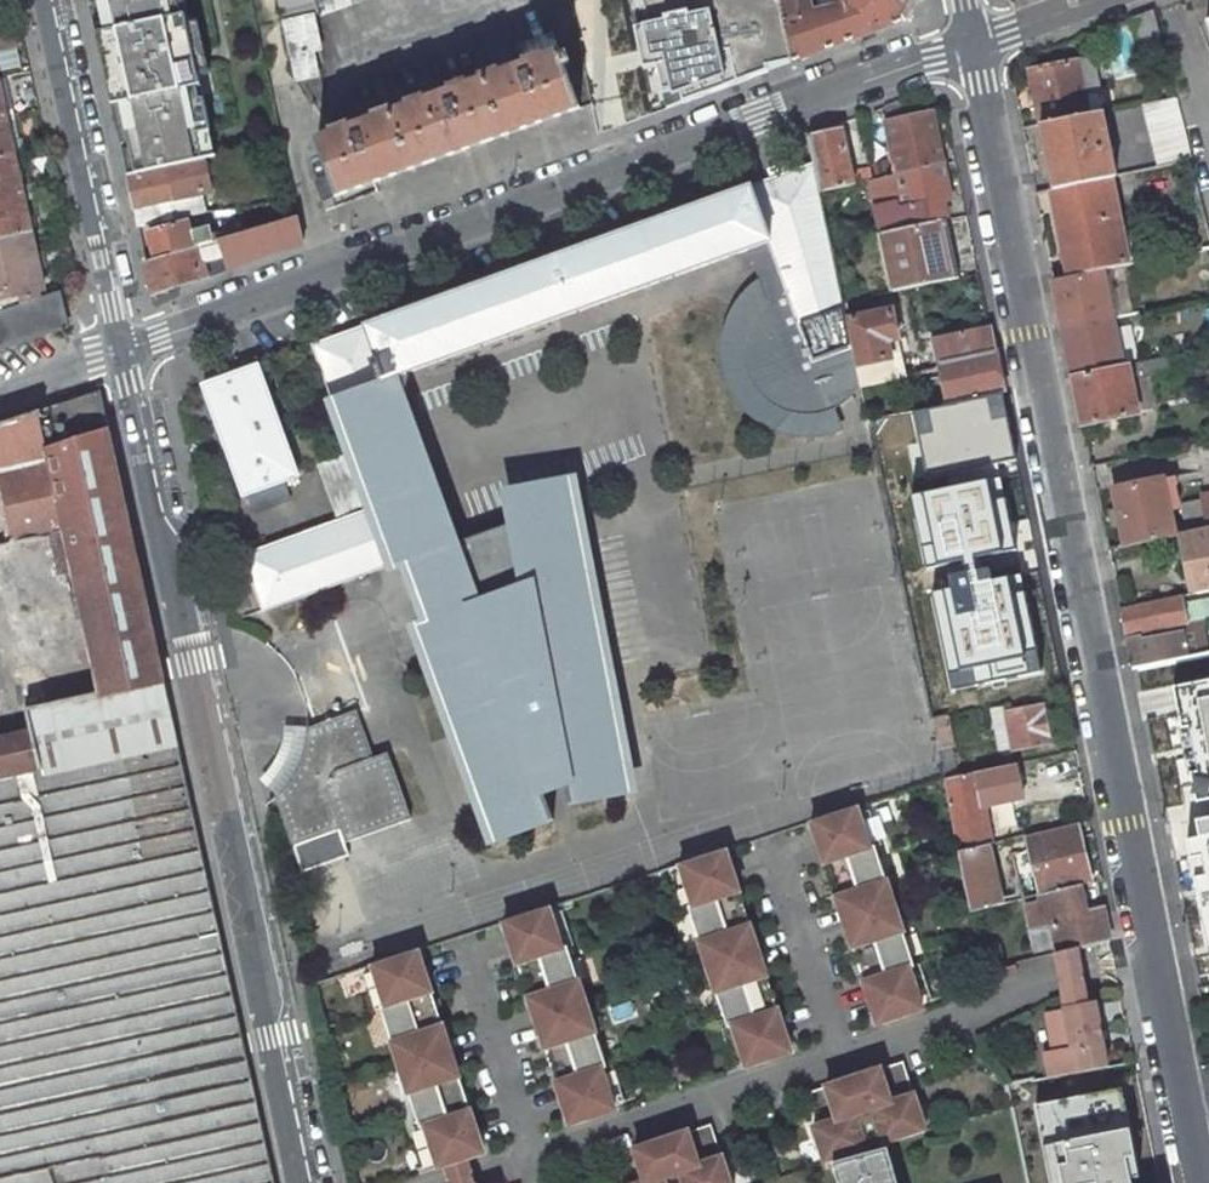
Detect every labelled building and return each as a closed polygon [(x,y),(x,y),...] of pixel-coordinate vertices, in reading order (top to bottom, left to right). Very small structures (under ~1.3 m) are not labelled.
[(91,8),(128,0),(89,0),(91,8)] [(321,16),(365,0),(315,0),(321,16)] [(655,117),(792,63),(779,0),(633,0),(655,117)] [(844,7),(818,12),(817,2),(818,2),(818,0),(780,0),(781,4),(792,63),(906,22),(918,0),(843,0),(844,7)] [(1143,58),(1164,52),(1153,10),(1132,18),(1143,58)] [(313,49),(320,48),(314,16),(283,22),(296,82),(319,77),(313,49)] [(524,67),(317,143),(329,177),(336,197),(580,109),(565,67),(569,65),(567,58),(563,60),(553,32),(518,46),(524,67)] [(116,33),(97,37),(104,69),(145,59),(143,47),(121,53),(116,33)] [(145,59),(104,69),(121,145),(187,129),(178,92),(171,93),(168,78),(158,80),(153,58),(145,59)] [(1029,71),(1041,125),(1088,116),(1083,92),(1099,89),(1093,58),(1029,71)] [(1159,167),(1192,160),(1176,99),(1143,105),(1159,167)] [(903,100),(884,107),(886,122),(884,122),(896,175),(944,164),(932,111),(907,117),(903,100)] [(1052,190),(1116,176),(1102,113),(1088,116),(1041,125),(1039,125),(1052,190)] [(7,117),(0,119),(0,160),(15,156),(14,149),(7,117)] [(841,132),(807,139),(813,166),(818,191),(852,184),(841,132)] [(194,162),(189,138),(123,154),(128,177),(194,162)] [(28,154),(27,146),(14,149),(15,156),(28,154)] [(22,187),(15,156),(0,160),(0,200),(24,195),(22,187)] [(194,162),(128,177),(133,200),(145,198),(146,204),(134,206),(139,227),(204,213),(201,194),(211,192),(204,160),(194,162)] [(885,177),(872,180),(883,233),(936,222),(942,221),(946,220),(942,201),(951,200),(944,164),(896,175),(885,177)] [(872,180),(885,177),(881,165),(869,168),(872,180)] [(859,384),(846,319),(818,191),(813,166),(313,346),(351,448),(373,509),(341,521),(244,556),(264,610),(355,577),(365,573),(393,563),(402,560),(395,570),(418,627),(396,631),(477,855),(554,821),(539,778),(563,769),(575,813),(632,802),(627,772),(625,772),(608,687),(550,698),(544,664),(575,653),(568,636),(564,637),(562,631),(566,629),(560,612),(535,621),(533,610),(552,603),(561,585),(558,579),(554,581),(551,574),(556,572),(554,566),(536,558),(524,562),(515,518),(454,541),(447,544),(387,381),(407,373),(748,250),(770,242),(779,267),(757,275),(758,280),(744,293),(734,309),(726,328),(724,348),(725,365),(729,381),(733,389),(738,398),(749,412),(755,418),(771,429),(788,435),(804,438),(813,439),(823,438),(833,436),(839,435),(832,414),(851,395),(859,384)] [(869,168),(854,172),(857,183),(872,180),(869,168)] [(322,202),(336,197),(329,177),(315,181),(322,202)] [(1123,267),(1117,238),(1105,180),(1052,191),(1069,277),(1109,270),(1123,267)] [(35,184),(22,187),(24,195),(31,193),(37,192),(35,184)] [(31,193),(24,195),(25,202),(32,201),(31,193)] [(24,195),(0,200),(0,241),(32,234),(25,202),(24,195)] [(303,241),(299,217),(233,236),(242,263),(303,241)] [(942,221),(936,222),(949,280),(955,278),(942,221)] [(187,222),(148,232),(155,258),(194,247),(199,246),(211,243),(209,237),(212,236),(209,226),(190,232),(187,222)] [(883,233),(879,234),(892,291),(949,280),(936,222),(883,233)] [(1146,233),(1117,238),(1123,267),(1129,266),(1152,261),(1146,233)] [(32,234),(0,241),(0,313),(40,299),(39,291),(45,290),(32,234)] [(228,268),(242,263),(233,236),(219,240),(228,268)] [(770,242),(748,250),(757,275),(779,267),(770,242)] [(203,265),(199,246),(194,247),(198,267),(203,265)] [(205,264),(203,265),(198,267),(194,247),(155,258),(146,261),(154,294),(209,275),(205,264)] [(1123,267),(1109,270),(1110,278),(1130,274),(1129,266),(1123,267)] [(1103,279),(1110,278),(1109,270),(1069,277),(1053,280),(1063,330),(1112,320),(1103,279)] [(1103,279),(1112,320),(1119,318),(1110,278),(1103,279)] [(59,296),(0,316),(0,349),(66,327),(59,296)] [(873,303),(875,313),(892,310),(890,297),(879,299),(873,303)] [(859,384),(860,387),(905,377),(892,310),(875,313),(846,319),(859,384)] [(1121,367),(1112,320),(1063,330),(1073,377),(1121,367)] [(989,330),(935,341),(940,363),(994,352),(989,330)] [(994,352),(940,363),(949,405),(1003,394),(994,352)] [(1167,357),(1136,364),(1139,378),(1150,375),(1170,371),(1167,357)] [(1136,364),(1128,366),(1136,407),(1155,403),(1150,375),(1139,378),(1136,364)] [(244,496),(248,495),(255,513),(290,501),(283,482),(298,477),(258,366),(204,386),(204,387),(244,496)] [(1121,367),(1073,377),(1083,425),(1137,413),(1136,407),(1128,366),(1121,367)] [(387,381),(447,544),(454,541),(404,405),(407,373),(387,381)] [(948,533),(1027,516),(1003,394),(949,405),(943,407),(963,504),(915,514),(910,494),(884,500),(893,545),(930,537),(940,535),(948,533)] [(916,485),(904,415),(870,422),(882,492),(916,485)] [(373,509),(351,448),(319,459),(341,521),(373,509)] [(1123,545),(1176,534),(1163,477),(1111,488),(1123,545)] [(511,492),(515,518),(524,562),(536,558),(554,566),(556,572),(551,574),(554,581),(558,579),(561,585),(552,603),(533,610),(535,621),(560,612),(566,629),(562,631),(564,637),(568,636),(575,653),(544,664),(550,698),(608,687),(611,687),(570,480),(511,492)] [(1201,497),(1202,499),(1181,503),(1188,531),(1208,527),(1208,495),(1201,497)] [(1027,516),(948,533),(951,548),(961,547),(966,572),(990,567),(996,596),(1042,587),(1027,516)] [(1208,590),(1208,527),(1188,531),(1180,533),(1191,593),(1208,590)] [(943,550),(951,548),(948,533),(940,535),(943,550)] [(926,555),(933,553),(930,537),(893,545),(909,614),(938,608),(926,555)] [(395,570),(402,560),(393,563),(395,570)] [(368,579),(365,573),(355,577),(357,583),(368,579)] [(1180,596),(1120,608),(1127,639),(1139,636),(1181,626),(1186,626),(1182,606),(1180,596)] [(1182,606),(1186,626),(1200,623),(1208,621),(1208,600),(1182,606)] [(996,684),(1030,678),(1017,614),(984,620),(996,684)] [(1127,639),(1133,667),(1206,652),(1200,623),(1186,626),(1181,626),(1180,630),(1140,639),(1139,636),(1127,639)] [(1172,665),(1195,779),(1182,811),(1208,935),(1208,656),(1172,665)] [(949,673),(923,679),(932,721),(948,717),(956,716),(949,673)] [(1003,706),(989,709),(997,753),(1011,750),(1011,751),(1050,743),(1043,705),(1010,711),(1004,712),(1003,706)] [(346,714),(307,729),(306,730),(304,745),(296,767),(289,780),(275,796),(331,775),(388,753),(364,762),(358,763),(354,752),(360,750),(346,714)] [(948,717),(932,721),(943,779),(958,776),(948,717)] [(268,773),(260,782),(275,796),(289,780),(296,767),(304,745),(307,729),(285,728),(284,739),(281,749),(278,757),(274,765),(268,773)] [(40,773),(31,730),(0,737),(0,782),(40,773)] [(364,762),(360,750),(354,752),(358,763),(364,762)] [(412,819),(388,753),(331,775),(275,796),(293,847),(340,830),(345,843),(412,819)] [(958,776),(943,779),(957,852),(984,846),(990,844),(976,773),(958,776)] [(868,848),(857,813),(855,808),(810,822),(876,1025),(921,1011),(919,1005),(908,970),(913,968),(874,847),(868,848)] [(868,810),(857,813),(868,848),(874,847),(880,845),(868,810)] [(1078,823),(1026,836),(1039,895),(1071,886),(1079,885),(1091,881),(1078,823)] [(990,844),(984,846),(997,906),(1003,904),(990,844)] [(984,846),(957,852),(970,913),(997,906),(984,846)] [(724,850),(679,865),(681,870),(692,906),(687,907),(727,1029),(732,1027),(743,1062),(745,1068),(790,1053),(724,850)] [(198,856),(89,879),(95,906),(41,917),(40,911),(0,919),(0,1029),(65,1016),(59,988),(111,978),(112,984),(220,962),(198,856)] [(687,907),(692,906),(681,870),(670,874),(681,909),(687,907)] [(1079,885),(1071,886),(1078,915),(1086,913),(1079,885)] [(1086,913),(1078,915),(1071,886),(1039,895),(1041,902),(1047,925),(1052,924),(1058,952),(1111,939),(1105,909),(1086,913)] [(1041,902),(1032,903),(1038,927),(1047,925),(1041,902)] [(562,948),(550,913),(549,907),(504,922),(569,1125),(615,1110),(613,1105),(601,1069),(607,1068),(567,946),(562,948)] [(561,909),(550,913),(562,948),(567,946),(573,944),(561,909)] [(417,950),(372,965),(374,970),(385,1005),(380,1007),(420,1128),(425,1127),(436,1162),(438,1167),(483,1153),(417,950)] [(913,968),(908,970),(919,1005),(930,1002),(919,966),(913,968)] [(380,1007),(385,1005),(374,970),(363,974),(375,1009),(380,1007)] [(1106,1067),(1094,1004),(1046,1013),(1058,1076),(1106,1067)] [(732,1066),(743,1062),(732,1027),(727,1029),(721,1031),(732,1066)] [(924,1132),(901,1063),(860,1076),(863,1085),(846,1090),(843,1082),(808,1093),(818,1126),(812,1128),(824,1165),(924,1132)] [(607,1068),(601,1069),(613,1105),(624,1101),(612,1066),(607,1068)] [(1007,1086),(1011,1109),(1026,1182),(1055,1182),(1033,1081),(1007,1086)] [(425,1165),(436,1162),(425,1127),(420,1128),(414,1130),(425,1165)] [(607,1158),(615,1182),(719,1182),(701,1128),(660,1141),(662,1150),(645,1156),(642,1147),(607,1158)] [(885,1151),(835,1165),(840,1182),(896,1182),(887,1150),(885,1151)]
